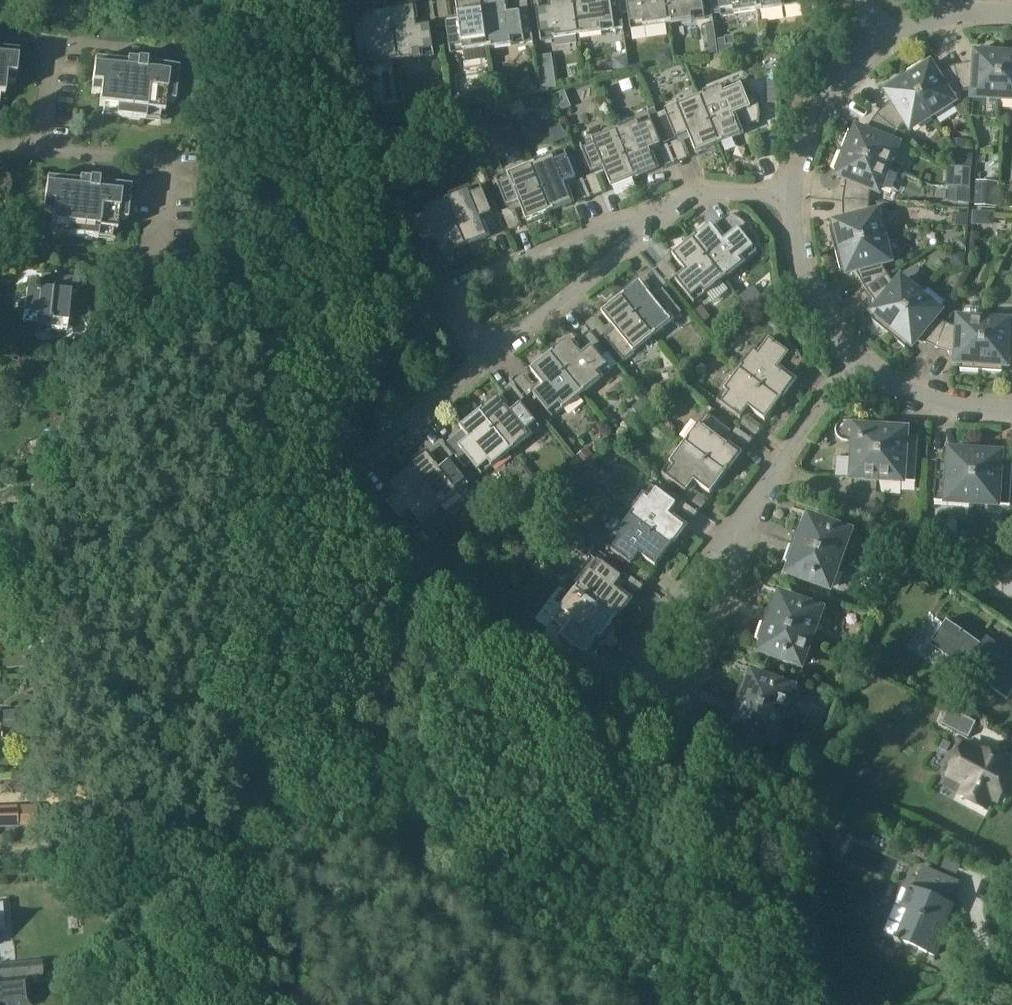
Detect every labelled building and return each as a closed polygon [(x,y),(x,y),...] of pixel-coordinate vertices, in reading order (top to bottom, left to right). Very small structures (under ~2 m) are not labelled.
[(14,10),(15,0),(0,0),(0,8),(14,10)] [(446,24),(451,53),(488,48),(481,0),(468,0),(457,2),(460,22),(448,24),(448,23),(446,24)] [(488,48),(525,43),(534,41),(532,26),(528,0),(527,0),(514,2),(516,14),(508,15),(506,0),(481,0),(488,48)] [(537,11),(541,40),(578,35),(573,0),(549,0),(550,9),(537,11)] [(578,35),(624,29),(622,14),(620,0),(606,0),(606,1),(598,2),(598,0),(573,0),(578,35)] [(622,14),(629,13),(631,29),(668,24),(665,0),(620,0),(622,14)] [(668,24),(706,19),(703,0),(665,0),(668,24)] [(706,19),(713,18),(711,0),(703,0),(706,19)] [(721,16),(758,11),(757,0),(719,0),(721,16)] [(758,11),(802,5),(801,0),(757,0),(758,11)] [(384,12),(391,62),(435,56),(431,26),(429,26),(418,28),(415,8),(384,12)] [(366,14),(367,19),(354,21),(358,49),(354,50),(356,62),(360,62),(360,66),(391,62),(384,12),(366,14)] [(714,25),(706,26),(708,41),(711,56),(718,55),(716,40),(714,25)] [(816,42),(827,40),(825,27),(814,29),(816,42)] [(720,53),(735,51),(733,38),(718,40),(720,53)] [(957,65),(955,66),(961,92),(970,89),(974,90),(974,97),(999,99),(1002,49),(981,48),(981,54),(977,54),(976,62),(957,65)] [(999,99),(1011,100),(1011,50),(1002,49),(999,99)] [(5,96),(6,84),(15,85),(18,52),(0,50),(0,95),(5,96)] [(664,52),(660,58),(661,65),(673,63),(671,51),(664,52)] [(95,60),(91,93),(101,94),(99,106),(117,108),(116,117),(146,120),(147,111),(165,113),(166,101),(175,102),(178,69),(146,66),(147,64),(141,63),(142,58),(139,57),(138,63),(127,62),(127,64),(95,60)] [(616,67),(617,73),(630,71),(628,60),(620,61),(616,67)] [(924,62),(906,74),(932,116),(953,103),(964,101),(961,92),(955,66),(954,66),(935,73),(931,66),(927,68),(924,62)] [(555,72),(539,74),(540,78),(541,88),(541,91),(557,88),(555,72)] [(878,114),(877,115),(898,132),(903,125),(907,123),(911,129),(932,116),(906,74),(888,85),(892,91),(888,93),(892,99),(878,114)] [(538,78),(527,81),(528,91),(540,89),(538,78)] [(740,81),(700,97),(719,144),(741,135),(734,116),(741,113),(747,127),(758,123),(759,123),(759,122),(760,120),(760,119),(760,117),(760,115),(760,114),(760,112),(760,111),(759,109),(759,107),(759,106),(759,104),(758,103),(758,101),(757,100),(756,98),(756,97),(755,95),(754,97),(748,100),(740,81)] [(778,83),(767,84),(768,103),(778,103),(778,83)] [(565,90),(556,93),(562,107),(570,104),(565,90)] [(455,94),(448,95),(450,108),(463,105),(462,99),(455,94)] [(665,111),(658,114),(669,142),(676,139),(689,134),(696,153),(719,144),(700,97),(665,111)] [(650,117),(615,131),(635,178),(657,169),(649,150),(662,145),(669,142),(658,114),(656,110),(648,113),(650,117)] [(850,131),(842,150),(888,169),(890,165),(898,145),(891,143),(892,138),(898,132),(877,115),(876,116),(865,132),(858,130),(856,133),(850,131)] [(373,120),(364,121),(365,130),(374,129),(373,120)] [(615,131),(580,146),(592,173),(604,168),(612,187),(635,178),(615,131)] [(953,137),(953,148),(966,148),(966,138),(953,137)] [(842,150),(834,170),(840,172),(839,176),(846,179),(843,199),(843,200),(870,202),(871,194),(872,189),(879,192),(888,169),(842,150)] [(577,179),(566,152),(531,166),(550,212),(573,203),(565,184),(577,179)] [(959,152),(958,166),(972,167),(972,152),(959,152)] [(550,212),(531,166),(496,180),(507,207),(520,203),(527,222),(550,212)] [(959,167),(958,181),(971,182),(971,167),(959,167)] [(47,179),(44,212),(53,213),(52,224),(69,226),(68,235),(98,239),(99,229),(117,231),(118,221),(127,222),(131,188),(99,184),(99,183),(94,182),(94,176),(91,176),(91,182),(79,180),(79,182),(47,179)] [(977,191),(976,205),(998,206),(998,193),(999,183),(977,182),(977,191)] [(950,185),(949,200),(969,202),(970,187),(950,185)] [(481,186),(446,200),(465,247),(488,237),(485,231),(496,226),(498,229),(499,229),(492,214),(481,186)] [(999,207),(1011,208),(1011,192),(999,192),(999,207)] [(446,200),(412,214),(423,242),(435,237),(443,256),(465,247),(446,200)] [(837,228),(831,229),(836,250),(884,237),(878,213),(871,215),(869,210),(870,202),(843,200),(843,202),(844,222),(836,224),(837,228)] [(954,211),(954,224),(968,225),(968,212),(954,211)] [(974,212),(973,224),(981,224),(985,221),(986,213),(974,212)] [(22,215),(0,214),(0,222),(5,222),(5,226),(14,226),(14,222),(22,223),(22,215)] [(693,239),(725,279),(757,252),(745,237),(751,232),(751,233),(752,232),(750,230),(748,227),(745,224),(742,222),(740,220),(736,218),(733,216),(729,215),(729,216),(730,217),(721,224),(730,236),(724,241),(711,225),(693,239)] [(884,237),(836,250),(841,270),(847,269),(848,272),(856,270),(865,288),(866,289),(889,275),(884,268),(883,264),(890,262),(884,237)] [(954,238),(954,248),(966,248),(966,247),(966,239),(955,238),(954,238)] [(695,303),(725,279),(693,239),(673,256),(686,272),(676,280),(695,303)] [(953,251),(952,265),(965,266),(966,252),(953,251)] [(21,255),(0,252),(0,265),(19,267),(21,255)] [(889,275),(866,289),(867,291),(879,307),(874,313),(877,315),(873,320),(889,334),(921,296),(902,280),(897,285),(893,282),(889,275)] [(27,289),(23,322),(37,323),(37,326),(67,329),(71,291),(78,292),(79,278),(55,276),(54,287),(53,287),(53,288),(41,287),(40,290),(27,289)] [(640,282),(622,297),(654,336),(682,313),(664,290),(653,298),(640,282)] [(753,284),(742,293),(751,304),(762,294),(753,284)] [(921,296),(889,334),(905,347),(909,342),(913,345),(918,339),(936,348),(937,348),(947,323),(939,320),(935,317),(940,312),(938,310),(945,302),(929,288),(922,296),(921,296)] [(654,336),(622,297),(602,313),(615,329),(605,337),(624,360),(654,336)] [(709,316),(701,305),(695,309),(703,320),(709,316)] [(947,323),(937,348),(938,349),(957,355),(957,363),(961,363),(961,369),(982,371),(985,321),(960,319),(959,327),(954,327),(947,323)] [(982,371),(1003,372),(1003,365),(1007,366),(1008,358),(1011,358),(1011,331),(1009,331),(1010,323),(985,321),(982,371)] [(569,340),(551,355),(582,394),(611,371),(602,358),(608,353),(592,332),(581,341),(588,350),(582,355),(569,340)] [(6,335),(1,345),(14,351),(19,341),(6,335)] [(790,344),(786,341),(785,342),(786,343),(782,348),(766,336),(740,371),(780,401),(795,382),(778,370),(783,363),(795,372),(802,363),(803,364),(804,363),(802,359),(800,356),(799,353),(797,350),(795,348),(792,346),(790,344)] [(582,394),(551,355),(531,370),(544,386),(534,395),(553,418),(582,394)] [(780,401),(740,371),(717,401),(741,419),(749,408),(765,421),(780,401)] [(714,397),(699,386),(693,394),(708,405),(714,397)] [(680,393),(674,387),(668,392),(674,399),(680,393)] [(511,451),(540,428),(522,405),(511,413),(498,397),(479,412),(511,451)] [(650,409),(643,400),(633,408),(640,417),(650,409)] [(482,475),(511,451),(479,412),(460,428),(473,444),(467,449),(460,439),(449,448),(465,468),(472,463),(482,475)] [(725,474),(740,455),(724,443),(732,432),(708,414),(685,444),(725,474)] [(837,457),(835,478),(853,479),(851,509),(876,511),(879,480),(878,480),(882,423),(848,421),(845,421),(841,422),(839,425),(837,428),(837,432),(838,435),(839,438),(842,440),(846,441),(855,442),(855,454),(854,458),(837,457)] [(882,423),(878,480),(879,480),(916,482),(919,437),(897,435),(898,424),(882,423)] [(725,474),(685,444),(662,474),(686,492),(694,481),(711,494),(725,474)] [(976,447),(960,445),(960,457),(937,455),(935,501),(973,503),(976,447)] [(587,447),(575,457),(582,466),(594,456),(587,447)] [(973,503),(1011,506),(1011,488),(1011,460),(992,459),(992,448),(976,447),(973,503)] [(440,509),(469,485),(451,462),(440,470),(427,454),(408,470),(440,509)] [(604,468),(594,461),(578,475),(591,486),(604,468)] [(440,509),(408,470),(396,480),(399,483),(382,497),(400,519),(397,522),(405,532),(408,529),(411,533),(440,509)] [(671,547),(685,528),(669,515),(677,505),(653,487),(630,517),(671,547)] [(671,547),(630,517),(608,547),(632,565),(640,555),(656,567),(671,547)] [(800,524),(793,543),(840,560),(850,533),(814,519),(811,528),(800,524)] [(586,525),(579,536),(595,548),(603,537),(586,525)] [(595,548),(579,536),(571,546),(588,558),(595,548)] [(840,560),(793,543),(786,563),(797,566),(794,575),(830,588),(840,560)] [(616,620),(630,601),(614,588),(622,578),(598,560),(575,590),(616,620)] [(616,620),(575,590),(553,620),(566,629),(561,636),(588,657),(616,620)] [(772,602),(765,621),(812,638),(822,611),(786,597),(783,606),(772,602)] [(812,638),(765,621),(758,640),(769,644),(766,653),(801,666),(812,638)] [(0,626),(0,639),(14,638),(14,625),(0,626)] [(940,646),(991,683),(989,686),(1002,696),(1003,694),(1004,693),(1007,689),(1007,690),(1008,690),(1011,684),(1011,681),(1007,678),(1011,673),(1011,672),(1011,635),(1004,629),(994,644),(987,639),(982,646),(955,627),(954,628),(940,646)] [(744,680),(737,699),(783,716),(793,688),(757,675),(754,684),(744,680)] [(783,716),(737,699),(730,718),(740,722),(737,731),(773,744),(783,716)] [(977,723),(949,709),(942,724),(969,738),(977,723)] [(0,711),(0,726),(16,725),(15,712),(1,712),(1,711),(0,711)] [(0,726),(0,741),(18,740),(17,725),(16,725),(0,726)] [(1008,764),(984,751),(982,756),(964,746),(949,775),(967,784),(961,796),(985,808),(991,797),(998,800),(1011,774),(1011,771),(1006,768),(1008,764)] [(94,772),(78,773),(79,782),(94,781),(94,772)] [(78,797),(72,811),(83,815),(89,802),(78,797)] [(0,805),(0,825),(16,825),(22,825),(21,810),(21,804),(15,804),(0,805)] [(908,913),(896,940),(937,959),(952,924),(949,923),(956,906),(944,901),(946,896),(952,899),(960,882),(923,866),(916,883),(920,885),(918,890),(908,886),(905,891),(908,892),(902,904),(901,903),(898,909),(908,913)] [(78,958),(65,960),(67,974),(80,973),(78,958)] [(0,966),(0,979),(42,975),(41,962),(0,966)] [(28,977),(0,980),(0,1004),(31,1004),(28,977)]
